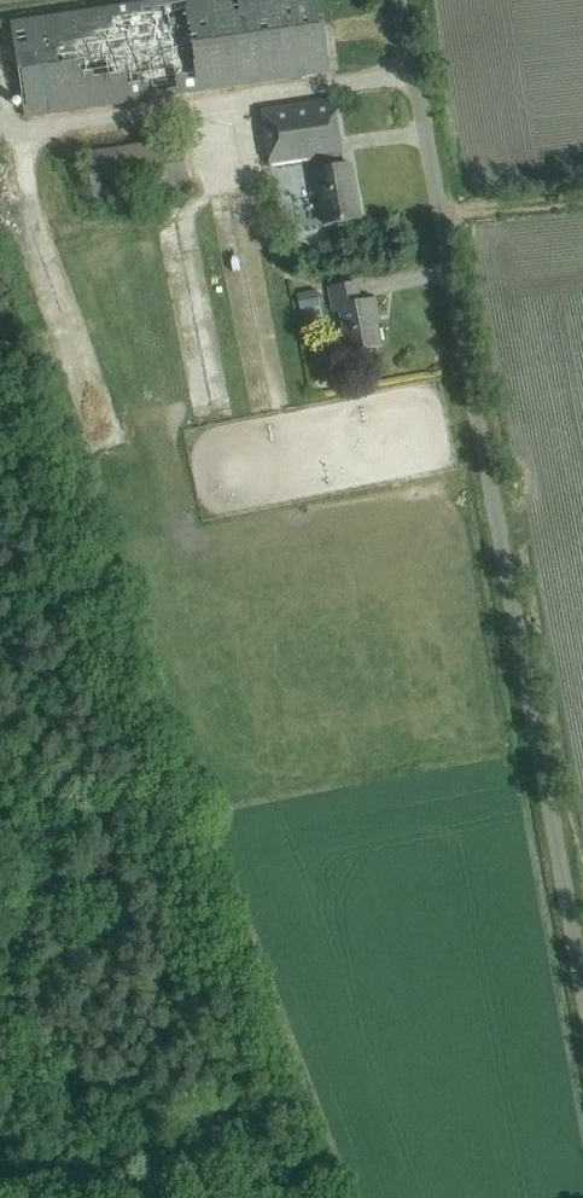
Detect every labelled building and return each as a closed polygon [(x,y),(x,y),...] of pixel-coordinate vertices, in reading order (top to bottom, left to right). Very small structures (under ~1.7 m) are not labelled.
[(330,72),(319,0),(149,0),(10,21),(25,118),(330,72)] [(351,164),(344,165),(337,166),(336,156),(343,155),(334,98),(262,109),(271,166),(315,159),(317,170),(316,170),(324,223),(359,218),(351,164)] [(188,188),(181,138),(86,152),(94,202),(188,188)] [(349,351),(381,345),(377,324),(380,323),(375,299),(360,302),(357,283),(330,288),(335,312),(342,311),(349,351)] [(298,309),(319,305),(316,290),(296,294),(298,309)]
